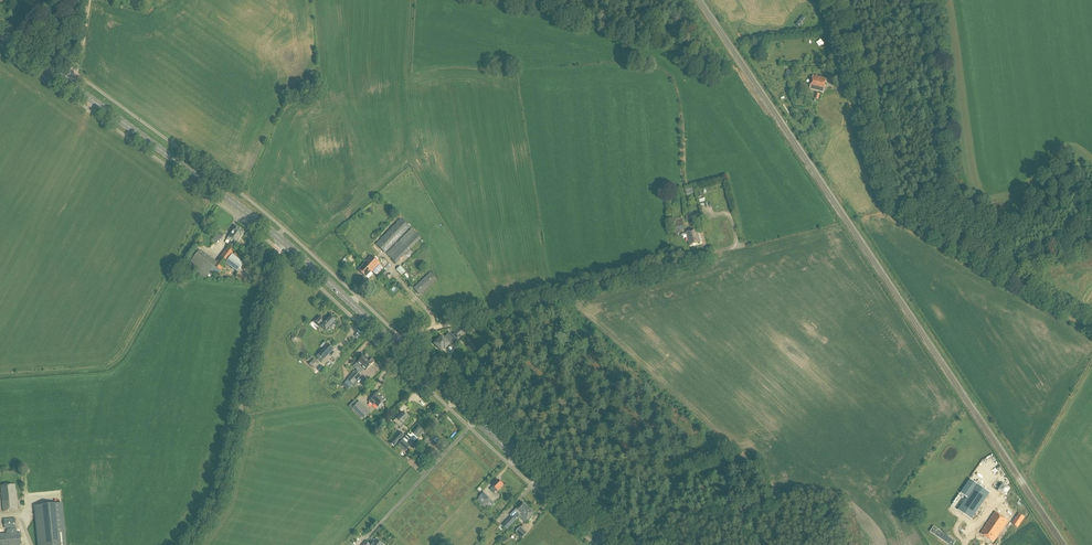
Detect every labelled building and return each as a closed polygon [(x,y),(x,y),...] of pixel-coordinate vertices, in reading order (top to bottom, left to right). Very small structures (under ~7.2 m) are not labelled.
[(835,82),(848,79),(845,70),(833,73),(835,82)] [(823,91),(826,78),(813,75),(810,88),(823,91)] [(848,127),(850,119),(822,112),(820,120),(848,127)] [(681,220),(681,218),(673,219),(674,225),(675,230),(684,228),(682,219),(681,220)] [(385,253),(410,228),(400,219),(376,244),(385,253)] [(241,237),(244,232),(236,226),(233,231),(229,237),(227,239),(231,242),(230,244),(233,247),(237,242),(241,237)] [(394,262),(419,237),(411,229),(386,254),(394,262)] [(690,245),(700,242),(697,230),(686,233),(690,245)] [(219,241),(223,235),(218,231),(212,241),(216,244),(218,241),(219,241)] [(233,255),(232,254),(235,251),(229,247),(217,263),(200,250),(199,250),(196,248),(187,261),(190,263),(188,265),(206,278),(211,271),(217,275),(225,264),(237,272),(244,263),(240,260),(243,257),(235,251),(233,255)] [(380,263),(371,255),(365,262),(363,264),(364,264),(358,270),(366,277),(371,271),(372,272),(380,263)] [(401,275),(405,272),(400,266),(396,270),(401,275)] [(420,296),(437,280),(430,272),(413,288),(420,296)] [(333,324),(336,321),(330,315),(324,321),(322,319),(323,319),(319,315),(313,322),(318,328),(321,325),(327,331),(331,327),(333,329),(335,326),(333,324)] [(469,323),(465,327),(467,329),(467,330),(471,333),(475,329),(469,323)] [(458,340),(467,329),(462,324),(452,334),(458,340)] [(452,347),(458,341),(449,333),(444,339),(442,336),(434,344),(441,350),(443,347),(445,349),(449,344),(452,347)] [(471,350),(475,346),(467,339),(463,343),(471,350)] [(322,362),(334,349),(328,344),(316,356),(322,362)] [(365,371),(374,362),(374,361),(371,358),(370,358),(366,354),(357,363),(358,364),(361,367),(365,371)] [(315,370),(320,364),(314,359),(309,365),(315,370)] [(353,385),(361,376),(355,371),(347,379),(353,385)] [(378,407),(385,399),(378,393),(369,402),(372,405),(374,404),(378,407)] [(357,404),(354,401),(349,407),(353,410),(363,419),(370,412),(359,401),(357,404)] [(400,427),(408,418),(402,412),(394,421),(400,427)] [(418,438),(423,432),(418,427),(413,433),(412,433),(410,435),(408,434),(398,444),(405,451),(410,446),(406,443),(409,440),(412,439),(415,441),(418,438)] [(394,447),(404,436),(400,432),(389,443),(394,447)] [(440,441),(437,438),(434,441),(437,444),(436,445),(442,450),(444,448),(438,443),(440,441)] [(971,519),(989,492),(970,479),(961,492),(968,497),(958,511),(971,519)] [(501,482),(499,480),(493,486),(493,487),(490,490),(494,493),(497,490),(498,491),(504,485),(503,484),(503,483),(502,482),(501,482)] [(4,512),(18,510),(15,484),(1,486),(4,512)] [(490,509),(495,503),(489,498),(483,492),(478,498),(479,498),(477,501),(485,508),(487,507),(490,509)] [(504,511),(512,504),(509,501),(501,508),(504,511)] [(36,506),(39,544),(65,544),(61,504),(36,506)] [(523,514),(528,508),(526,506),(526,505),(525,504),(524,504),(518,510),(517,509),(514,512),(519,517),(522,513),(523,514)] [(528,508),(523,514),(524,515),(520,518),(525,522),(528,519),(529,521),(532,518),(531,517),(534,514),(533,513),(533,512),(532,511),(531,511),(528,508)] [(994,542),(1008,521),(995,512),(981,533),(994,542)] [(1018,528),(1025,518),(1019,514),(1012,524),(1018,528)] [(507,530),(516,520),(512,516),(503,526),(507,530)] [(4,529),(16,528),(15,518),(4,519),(4,529)] [(958,530),(960,524),(951,521),(949,526),(958,530)] [(934,526),(930,531),(950,544),(953,544),(956,541),(934,526)] [(522,539),(527,533),(521,527),(516,532),(522,539)] [(16,528),(7,529),(7,530),(6,531),(6,533),(0,534),(0,544),(21,544),(20,532),(17,532),(16,528)]
